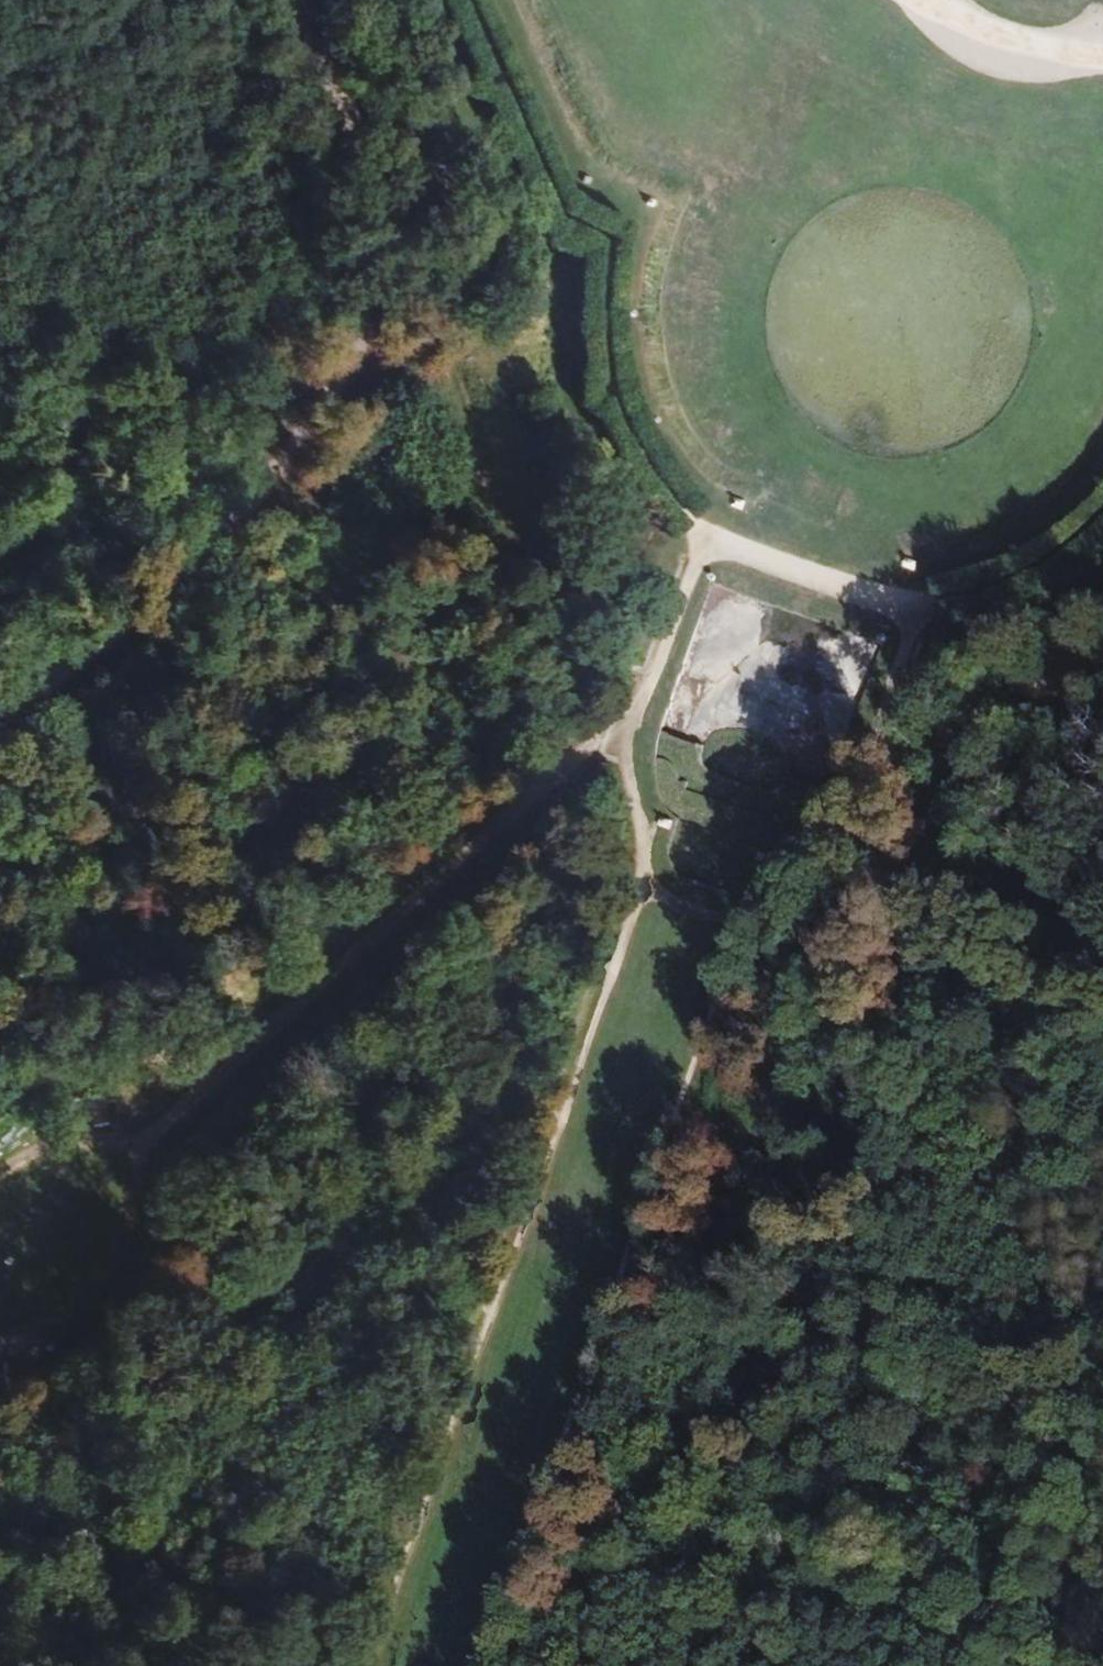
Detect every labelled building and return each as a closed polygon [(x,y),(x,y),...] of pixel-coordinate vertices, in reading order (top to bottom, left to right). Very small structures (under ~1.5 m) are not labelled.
[(679,675),(670,723),(775,741),(787,673),(775,671),(777,656),(726,647),(720,683),(679,675)]
